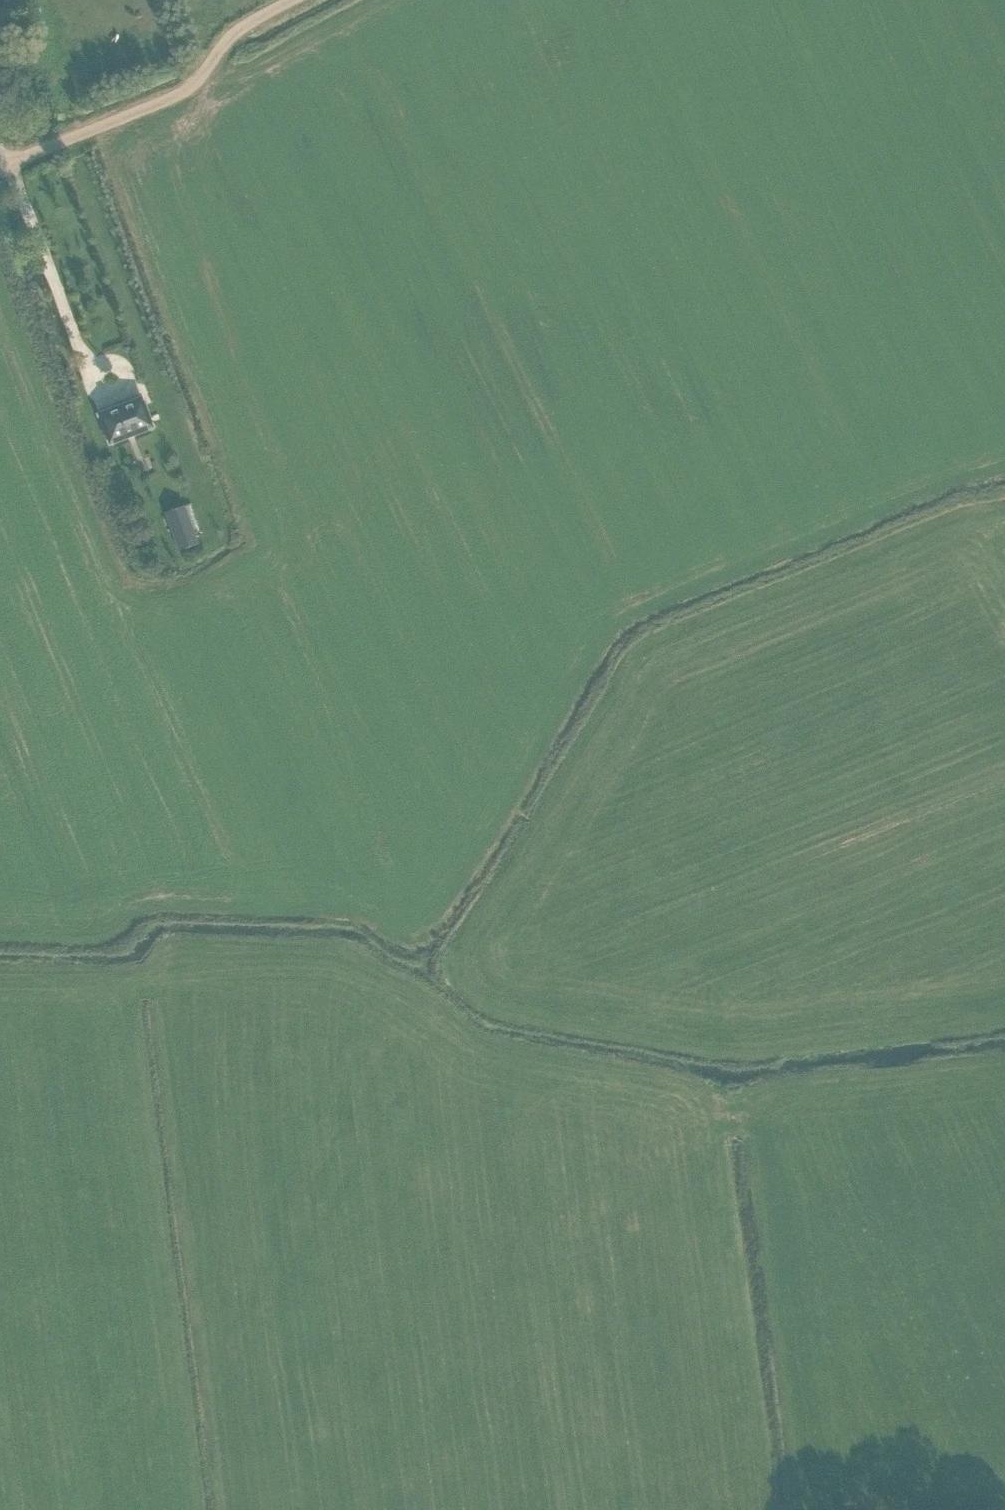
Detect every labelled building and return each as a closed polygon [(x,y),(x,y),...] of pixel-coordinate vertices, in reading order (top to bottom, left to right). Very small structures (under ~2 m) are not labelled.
[(108,445),(153,428),(141,396),(96,413),(108,445)] [(178,551),(198,544),(185,506),(165,512),(178,551)]
